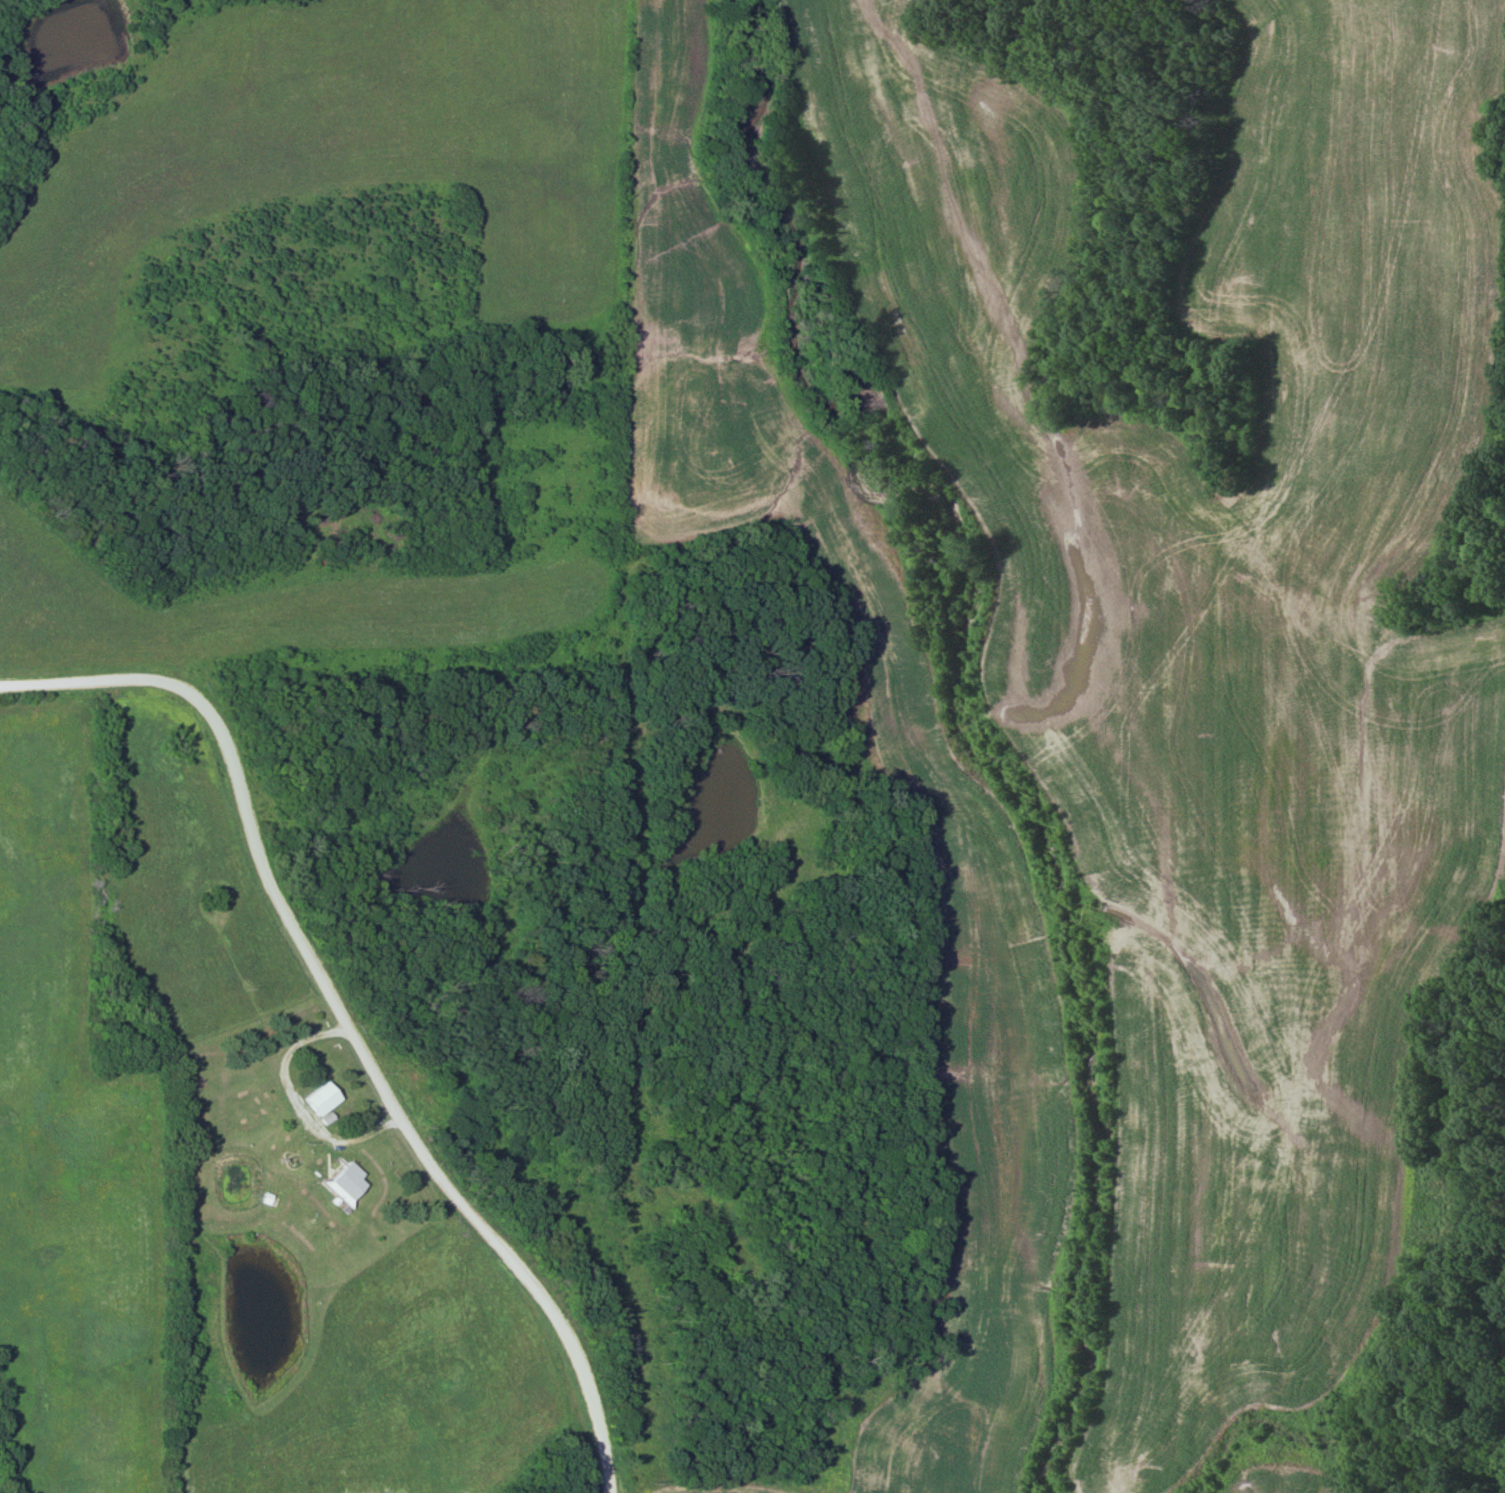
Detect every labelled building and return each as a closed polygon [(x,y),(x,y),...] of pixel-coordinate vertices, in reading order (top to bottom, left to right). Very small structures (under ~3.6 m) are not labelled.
[(313,1119),(339,1103),(326,1082),(301,1099),(313,1119)] [(368,1184),(347,1163),(324,1186),(345,1207),(368,1184)] [(899,1452),(907,1440),(898,1434),(890,1447),(899,1452)]
